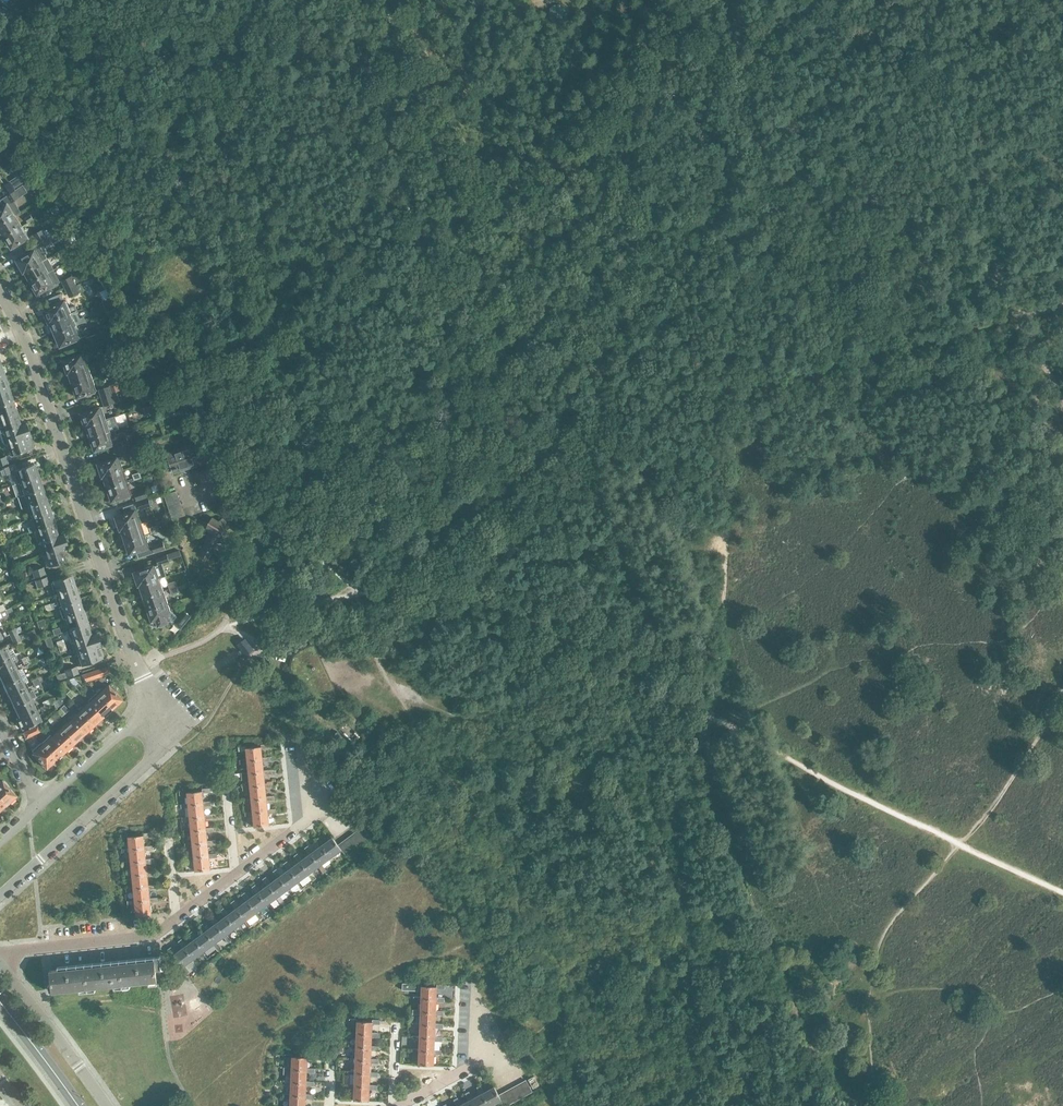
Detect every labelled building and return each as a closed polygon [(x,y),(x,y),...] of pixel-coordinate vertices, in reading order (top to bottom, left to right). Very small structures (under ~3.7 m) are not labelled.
[(0,3),(0,8),(13,19),(17,13),(2,1),(0,3)] [(0,134),(0,144),(11,137),(6,130),(0,134)] [(30,168),(11,181),(15,187),(35,175),(30,168)] [(4,185),(0,179),(0,188),(1,187),(6,195),(16,189),(15,187),(11,181),(4,185)] [(17,190),(16,189),(6,195),(11,203),(28,192),(24,185),(17,190)] [(16,215),(9,204),(0,209),(0,225),(16,215)] [(34,218),(31,214),(25,217),(28,222),(34,218)] [(5,236),(22,225),(16,215),(0,225),(0,231),(2,232),(5,236)] [(29,237),(22,225),(5,236),(8,242),(7,243),(10,247),(11,247),(12,248),(29,237)] [(43,229),(33,235),(37,241),(50,234),(47,228),(44,230),(43,229)] [(50,234),(37,241),(38,244),(40,247),(41,247),(57,237),(54,232),(50,234)] [(80,249),(84,247),(80,240),(79,241),(70,245),(76,255),(82,251),(80,249)] [(47,259),(41,247),(40,247),(38,244),(28,250),(30,253),(17,261),(24,272),(25,272),(47,259)] [(29,278),(31,282),(49,272),(53,269),(47,259),(25,272),(26,273),(25,275),(27,278),(29,278)] [(53,269),(49,272),(31,282),(34,287),(33,288),(35,292),(37,292),(38,294),(56,284),(60,281),(53,269)] [(65,289),(76,283),(85,279),(81,271),(61,281),(65,289)] [(76,283),(65,289),(70,298),(84,291),(81,284),(77,286),(76,283)] [(61,294),(50,299),(53,306),(44,310),(49,323),(50,322),(72,313),(78,311),(76,306),(70,308),(67,301),(64,301),(61,294)] [(117,307),(113,296),(107,298),(112,309),(117,307)] [(75,320),(72,313),(50,322),(51,324),(50,325),(52,329),(53,329),(55,333),(76,325),(91,318),(89,314),(75,320)] [(81,338),(76,325),(55,333),(57,339),(56,340),(58,344),(59,344),(60,347),(81,338)] [(104,331),(86,338),(88,344),(100,340),(106,338),(104,331)] [(102,347),(100,340),(88,344),(91,352),(102,347)] [(68,374),(69,373),(89,367),(87,361),(88,360),(89,359),(87,355),(86,354),(85,355),(84,354),(63,361),(68,374)] [(100,370),(102,376),(118,370),(115,363),(110,365),(110,367),(100,370)] [(72,380),(73,384),(92,377),(89,367),(69,373),(70,375),(69,376),(70,380),(72,380)] [(97,391),(92,377),(73,384),(75,390),(74,391),(75,395),(77,395),(76,395),(77,398),(97,391)] [(102,397),(110,394),(117,391),(121,390),(119,384),(100,390),(102,397)] [(12,399),(10,396),(12,394),(10,390),(8,390),(8,388),(0,391),(0,405),(12,401),(12,399)] [(111,397),(110,394),(102,397),(105,407),(120,402),(118,394),(111,397)] [(16,412),(15,408),(16,406),(14,402),(12,402),(12,401),(0,405),(0,417),(16,412)] [(85,425),(106,418),(102,407),(81,414),(85,425)] [(169,411),(157,415),(159,420),(171,416),(169,411)] [(16,412),(0,417),(0,432),(1,432),(20,425),(19,420),(20,418),(18,414),(17,414),(16,412)] [(89,433),(90,437),(110,431),(109,426),(114,425),(111,416),(106,418),(85,425),(86,427),(87,426),(88,428),(87,429),(88,433),(89,433)] [(26,423),(20,425),(1,432),(5,444),(29,436),(30,436),(26,423)] [(115,429),(110,431),(90,437),(92,443),(92,444),(93,448),(94,448),(95,451),(115,444),(117,443),(119,449),(130,445),(125,431),(117,434),(115,429)] [(30,441),(29,436),(5,444),(9,456),(11,455),(33,448),(32,447),(33,446),(32,441),(30,441)] [(200,443),(168,454),(174,472),(179,471),(180,474),(190,471),(188,467),(207,461),(200,443)] [(130,445),(119,449),(122,457),(133,453),(130,445)] [(98,464),(102,475),(123,468),(119,457),(98,464)] [(14,483),(20,482),(38,476),(36,471),(37,469),(36,466),(34,465),(34,464),(16,469),(15,464),(9,466),(11,473),(14,483)] [(11,473),(9,466),(0,468),(0,476),(11,473)] [(106,483),(108,488),(127,481),(123,468),(102,475),(103,477),(104,476),(105,478),(104,479),(105,483),(106,483)] [(38,477),(38,476),(20,482),(14,483),(13,484),(17,497),(18,497),(24,494),(42,488),(40,483),(41,481),(40,477),(38,477)] [(132,495),(127,481),(108,488),(110,494),(109,495),(110,498),(112,499),(112,501),(132,495)] [(42,488),(24,494),(18,497),(22,509),(28,506),(46,501),(44,495),(45,494),(44,489),(42,489),(42,488)] [(137,501),(148,497),(146,489),(134,493),(137,501)] [(165,495),(168,505),(181,502),(177,491),(165,495)] [(149,499),(138,503),(140,510),(151,506),(149,499)] [(30,520),(32,519),(50,513),(48,507),(49,506),(48,501),(46,501),(28,506),(31,513),(28,514),(30,520)] [(181,502),(168,505),(173,519),(185,515),(181,502)] [(116,517),(120,529),(141,522),(137,510),(116,517)] [(50,513),(32,519),(35,525),(28,527),(29,532),(36,530),(54,524),(52,519),(53,517),(52,513),(50,513)] [(213,518),(207,526),(207,527),(207,528),(207,529),(208,529),(211,531),(209,536),(208,535),(207,538),(200,555),(209,558),(215,544),(221,533),(222,533),(224,529),(226,526),(225,525),(226,521),(222,518),(219,521),(213,518)] [(123,536),(124,536),(126,541),(145,534),(141,522),(120,529),(120,530),(122,529),(122,531),(122,532),(123,536)] [(38,543),(40,542),(58,536),(56,531),(57,529),(56,525),(54,525),(54,524),(36,530),(39,537),(36,538),(38,543)] [(42,555),(44,554),(66,547),(68,547),(67,546),(69,544),(67,540),(65,539),(63,534),(58,536),(40,542),(38,543),(42,555)] [(139,558),(154,553),(166,549),(163,542),(149,547),(145,534),(126,541),(128,546),(127,547),(128,551),(129,551),(130,554),(137,552),(136,553),(137,557),(139,557),(139,558)] [(11,539),(5,541),(10,553),(15,551),(11,539)] [(68,552),(66,547),(44,554),(48,566),(51,565),(70,559),(70,558),(71,557),(69,553),(68,552)] [(167,554),(156,558),(158,565),(170,562),(167,554)] [(138,581),(139,584),(159,577),(155,565),(135,572),(135,575),(137,581),(138,581)] [(32,571),(34,577),(45,574),(43,567),(32,571)] [(71,575),(53,581),(51,582),(55,594),(75,587),(73,582),(74,581),(73,576),(71,576),(71,575)] [(48,583),(46,576),(35,580),(37,587),(48,583)] [(142,592),(144,597),(163,590),(159,577),(139,584),(139,585),(140,585),(141,587),(140,588),(141,592),(142,592)] [(178,586),(171,589),(173,594),(180,592),(178,586)] [(48,609),(61,605),(79,599),(77,594),(78,593),(77,589),(75,588),(75,587),(55,594),(57,601),(46,605),(48,609)] [(148,607),(148,609),(168,602),(163,590),(144,597),(146,603),(145,604),(146,607),(148,607)] [(79,600),(79,599),(61,605),(64,612),(61,613),(63,618),(66,618),(65,617),(83,611),(81,606),(82,604),(81,601),(79,600)] [(170,611),(168,602),(148,609),(149,610),(154,626),(159,624),(159,625),(167,623),(166,622),(166,621),(171,619),(172,619),(170,612),(171,612),(170,611)] [(2,617),(2,618),(8,614),(8,613),(12,611),(11,607),(6,609),(0,612),(0,617),(2,617)] [(70,629),(69,629),(87,623),(87,622),(85,618),(86,616),(85,612),(83,612),(83,611),(65,617),(66,618),(68,624),(65,625),(67,630),(70,629)] [(74,642),(73,641),(91,635),(89,630),(90,629),(89,623),(87,623),(69,629),(70,629),(67,630),(71,642),(74,642)] [(59,627),(52,629),(48,630),(49,634),(43,636),(44,638),(61,632),(59,627)] [(12,637),(18,634),(15,628),(9,631),(12,637)] [(12,637),(12,638),(15,643),(26,638),(23,633),(19,635),(18,634),(12,637)] [(97,634),(91,635),(73,641),(74,642),(71,642),(75,655),(78,654),(99,646),(101,646),(97,634)] [(55,647),(59,646),(65,644),(64,639),(57,642),(53,644),(54,646),(49,648),(49,649),(55,647)] [(246,654),(253,649),(245,639),(239,644),(246,654)] [(10,655),(14,653),(9,643),(0,647),(0,660),(10,655)] [(101,651),(99,646),(78,654),(82,665),(103,658),(103,657),(104,655),(103,652),(101,651)] [(0,660),(0,673),(15,666),(18,665),(16,660),(13,661),(10,655),(0,660)] [(34,657),(30,659),(24,662),(26,666),(36,661),(34,657)] [(0,673),(0,675),(2,679),(0,680),(3,685),(21,677),(20,676),(25,674),(21,664),(18,665),(15,666),(0,673)] [(57,680),(61,679),(79,673),(76,666),(64,669),(65,671),(59,673),(55,674),(57,680)] [(108,666),(81,675),(86,681),(110,673),(108,666)] [(21,677),(3,685),(6,691),(7,690),(10,695),(28,686),(31,685),(25,674),(20,676),(21,677)] [(79,683),(74,678),(69,679),(75,687),(76,686),(82,694),(84,692),(82,690),(84,688),(79,682),(79,683)] [(97,692),(112,708),(115,705),(117,706),(120,703),(120,701),(121,700),(113,691),(114,690),(109,685),(108,686),(108,685),(103,690),(101,688),(97,692)] [(11,701),(13,707),(31,698),(28,692),(30,691),(28,686),(10,695),(12,701),(11,701)] [(70,697),(74,694),(69,689),(65,692),(70,697)] [(97,692),(88,700),(103,716),(106,713),(108,714),(110,712),(110,709),(112,708),(97,692)] [(57,700),(60,705),(67,699),(65,696),(57,700)] [(17,712),(20,717),(40,707),(40,706),(38,707),(36,703),(33,704),(31,698),(13,707),(16,713),(17,712)] [(79,708),(81,710),(93,725),(97,722),(99,722),(101,720),(101,718),(103,716),(88,700),(79,708)] [(64,705),(61,708),(66,713),(69,710),(64,705)] [(40,707),(20,717),(18,717),(23,729),(41,720),(38,714),(43,712),(40,707)] [(62,717),(66,713),(61,708),(57,711),(62,717)] [(84,733),(87,731),(87,730),(89,731),(92,728),(92,726),(93,725),(81,710),(75,716),(73,714),(69,717),(84,733)] [(80,737),(81,736),(84,733),(69,717),(66,720),(68,722),(62,728),(74,742),(76,741),(78,742),(80,739),(80,737)] [(60,726),(50,734),(65,750),(66,750),(68,750),(72,747),(71,745),(74,742),(62,728),(60,726)] [(34,727),(23,732),(26,738),(37,734),(34,727)] [(56,759),(56,758),(57,758),(59,759),(62,756),(62,753),(65,750),(50,734),(46,738),(48,740),(43,744),(56,759)] [(56,759),(43,744),(41,742),(32,750),(34,753),(41,762),(41,764),(44,767),(45,766),(46,767),(47,766),(50,767),(53,764),(53,762),(56,759)] [(263,759),(263,757),(262,749),(270,748),(270,743),(261,744),(262,746),(246,748),(246,746),(238,747),(238,750),(246,750),(248,761),(263,759)] [(271,756),(263,757),(263,759),(248,761),(249,772),(249,774),(265,772),(264,770),(263,762),(271,761),(271,756)] [(273,774),(273,772),(272,769),(264,770),(265,772),(249,774),(249,772),(240,773),(241,779),(250,778),(251,787),(266,786),(266,783),(265,775),(273,774)] [(5,804),(9,801),(10,803),(15,798),(14,797),(15,796),(8,788),(9,786),(4,781),(3,782),(2,781),(0,783),(0,799),(5,804)] [(274,783),(266,783),(266,786),(251,787),(252,800),(267,799),(267,796),(266,788),(274,787),(274,783)] [(211,792),(211,788),(203,788),(203,790),(187,792),(187,789),(179,789),(180,795),(188,794),(189,805),(205,803),(204,801),(203,793),(211,792)] [(276,800),(275,798),(275,795),(267,796),(267,799),(252,800),(253,813),(269,812),(268,809),(268,801),(276,800)] [(212,801),(204,801),(205,803),(189,805),(190,818),(206,816),(206,814),(205,806),(212,805),(212,803),(212,801)] [(255,827),(270,825),(269,814),(277,813),(276,808),(268,809),(269,812),(253,813),(255,827)] [(213,814),(206,814),(206,816),(190,818),(191,831),(207,829),(207,828),(206,819),(214,818),(213,816),(213,814)] [(366,840),(371,837),(363,826),(358,830),(366,840)] [(215,827),(207,828),(207,829),(191,831),(193,844),(209,842),(208,841),(208,832),(215,831),(215,827)] [(358,830),(354,834),(361,844),(366,840),(358,830)] [(129,836),(130,850),(146,848),(146,846),(145,837),(152,837),(152,832),(144,833),(144,835),(129,836)] [(349,837),(356,848),(361,844),(354,834),(349,837)] [(339,845),(333,837),(323,843),(319,838),(316,840),(320,846),(322,845),(332,858),(342,850),(339,845)] [(349,837),(344,841),(351,851),(356,848),(349,837)] [(216,844),(216,843),(216,840),(208,841),(209,842),(193,844),(194,858),(210,856),(210,853),(209,845),(216,844)] [(344,841),(339,845),(342,850),(346,855),(351,851),(344,841)] [(130,850),(132,863),(147,861),(147,859),(146,850),(153,850),(153,845),(146,846),(146,848),(130,850)] [(305,848),(309,854),(311,852),(321,865),(332,858),(322,845),(320,846),(313,851),(309,845),(305,848)] [(311,852),(309,854),(302,859),(298,853),(294,856),(299,862),(301,860),(310,873),(321,865),(311,852)] [(194,858),(196,871),(211,870),(210,858),(218,857),(217,853),(210,853),(210,856),(194,858)] [(132,863),(133,876),(149,874),(148,872),(147,863),(155,863),(154,858),(147,859),(147,861),(132,863)] [(284,864),(288,870),(290,868),(300,881),(310,873),(301,860),(299,862),(292,867),(287,861),(284,864)] [(273,871),(278,877),(280,876),(289,889),(300,881),(290,868),(288,870),(281,874),(277,869),(273,871)] [(133,876),(134,889),(150,888),(150,885),(149,877),(156,876),(156,871),(148,872),(149,874),(133,876)] [(280,876),(278,877),(271,882),(267,876),(263,879),(267,885),(269,884),(279,897),(289,889),(280,876)] [(150,888),(134,889),(136,902),(151,900),(151,898),(150,890),(157,889),(157,884),(150,885),(150,888)] [(252,887),(256,893),(258,891),(268,905),(279,897),(269,884),(267,885),(260,890),(256,884),(252,887)] [(242,895),(246,901),(248,899),(258,912),(268,905),(258,891),(256,893),(250,898),(245,892),(242,895)] [(136,902),(137,915),(153,914),(152,903),(159,902),(158,897),(151,898),(151,900),(136,902)] [(231,903),(235,908),(237,907),(247,920),(258,912),(248,899),(246,901),(239,906),(235,900),(231,903)] [(237,907),(235,908),(229,914),(224,908),(221,910),(225,916),(227,915),(236,928),(247,920),(237,907)] [(210,918),(214,924),(216,923),(226,936),(224,937),(229,943),(232,940),(228,935),(236,928),(227,915),(225,916),(218,921),(214,916),(210,918)] [(203,923),(202,924),(200,926),(204,932),(206,930),(215,944),(224,937),(226,936),(216,923),(214,924),(208,929),(203,923)] [(189,934),(193,940),(195,938),(205,951),(215,944),(206,930),(204,932),(197,937),(193,931),(189,934)] [(178,942),(183,947),(185,946),(194,959),(205,951),(195,938),(193,940),(186,945),(182,939),(178,942)] [(182,968),(187,974),(190,972),(186,966),(194,959),(185,946),(183,947),(176,953),(172,947),(168,949),(173,956),(174,955),(183,967),(182,968)] [(50,970),(52,992),(158,981),(156,969),(162,969),(167,968),(166,963),(161,964),(160,955),(160,956),(155,956),(155,955),(154,955),(154,959),(50,970)] [(445,989),(445,984),(437,984),(437,986),(422,985),(421,997),(414,996),(414,1000),(421,1001),(421,999),(437,999),(437,997),(438,989),(445,989)] [(445,998),(437,997),(437,999),(421,999),(421,1001),(421,1010),(414,1009),(413,1013),(421,1014),(421,1012),(436,1013),(437,1010),(437,1002),(445,1002),(445,998)] [(436,1026),(436,1023),(436,1015),(444,1015),(444,1011),(437,1010),(436,1013),(421,1012),(421,1014),(420,1025),(436,1026)] [(380,1024),(380,1020),(372,1019),(372,1021),(357,1020),(357,1032),(356,1034),(372,1035),(372,1032),(373,1024),(380,1024)] [(444,1024),(436,1023),(436,1026),(420,1025),(419,1038),(435,1039),(435,1036),(436,1028),(443,1028),(444,1024)] [(380,1033),(372,1032),(372,1035),(356,1034),(357,1032),(348,1031),(347,1037),(356,1038),(356,1047),(372,1048),(372,1045),(372,1037),(380,1037),(380,1033)] [(435,1052),(435,1050),(435,1041),(443,1041),(443,1037),(435,1036),(435,1039),(419,1038),(419,1051),(435,1052)] [(379,1050),(379,1048),(379,1046),(372,1045),(372,1048),(356,1047),(355,1060),(371,1061),(371,1058),(371,1050),(379,1050)] [(442,1050),(435,1050),(435,1052),(419,1051),(418,1065),(434,1065),(435,1054),(442,1054),(442,1050)] [(316,1060),(316,1055),(308,1055),(308,1057),(292,1056),(292,1067),(291,1069),(307,1070),(307,1068),(308,1059),(316,1060)] [(379,1059),(371,1058),(371,1061),(355,1060),(355,1073),(370,1074),(371,1072),(371,1063),(379,1063),(379,1059)] [(315,1068),(307,1068),(307,1070),(291,1069),(292,1067),(283,1067),(282,1073),(291,1074),(291,1083),(307,1083),(307,1081),(307,1072),(315,1073),(315,1068)] [(378,1072),(371,1072),(370,1074),(355,1073),(354,1086),(370,1087),(370,1085),(370,1076),(378,1076),(378,1072)] [(534,1076),(528,1079),(533,1088),(539,1085),(534,1076)] [(533,1091),(526,1080),(521,1083),(527,1094),(533,1091)] [(315,1086),(315,1083),(315,1081),(307,1081),(307,1083),(291,1083),(290,1096),(306,1096),(306,1094),(307,1086),(315,1086)] [(521,1083),(515,1086),(522,1097),(527,1094),(521,1083)] [(378,1085),(370,1085),(370,1087),(354,1086),(354,1100),(369,1100),(370,1089),(378,1090),(378,1085)] [(501,1100),(502,1100),(499,1095),(494,1086),(484,1091),(481,1085),(476,1087),(480,1093),(482,1092),(490,1105),(501,1100)] [(522,1097),(515,1086),(510,1089),(516,1100),(522,1097)] [(510,1089),(504,1092),(511,1103),(516,1100),(510,1089)] [(468,1100),(471,1099),(475,1105),(490,1105),(482,1092),(480,1093),(472,1098),(469,1091),(465,1093),(468,1100)] [(504,1092),(499,1095),(502,1100),(501,1100),(505,1105),(506,1105),(511,1103),(504,1092)] [(306,1094),(306,1096),(290,1096),(290,1105),(306,1105),(306,1099),(314,1099),(314,1095),(306,1094)] [(457,1105),(459,1105),(460,1105),(475,1105),(471,1099),(468,1100),(461,1104),(458,1097),(453,1099),(457,1105)]
